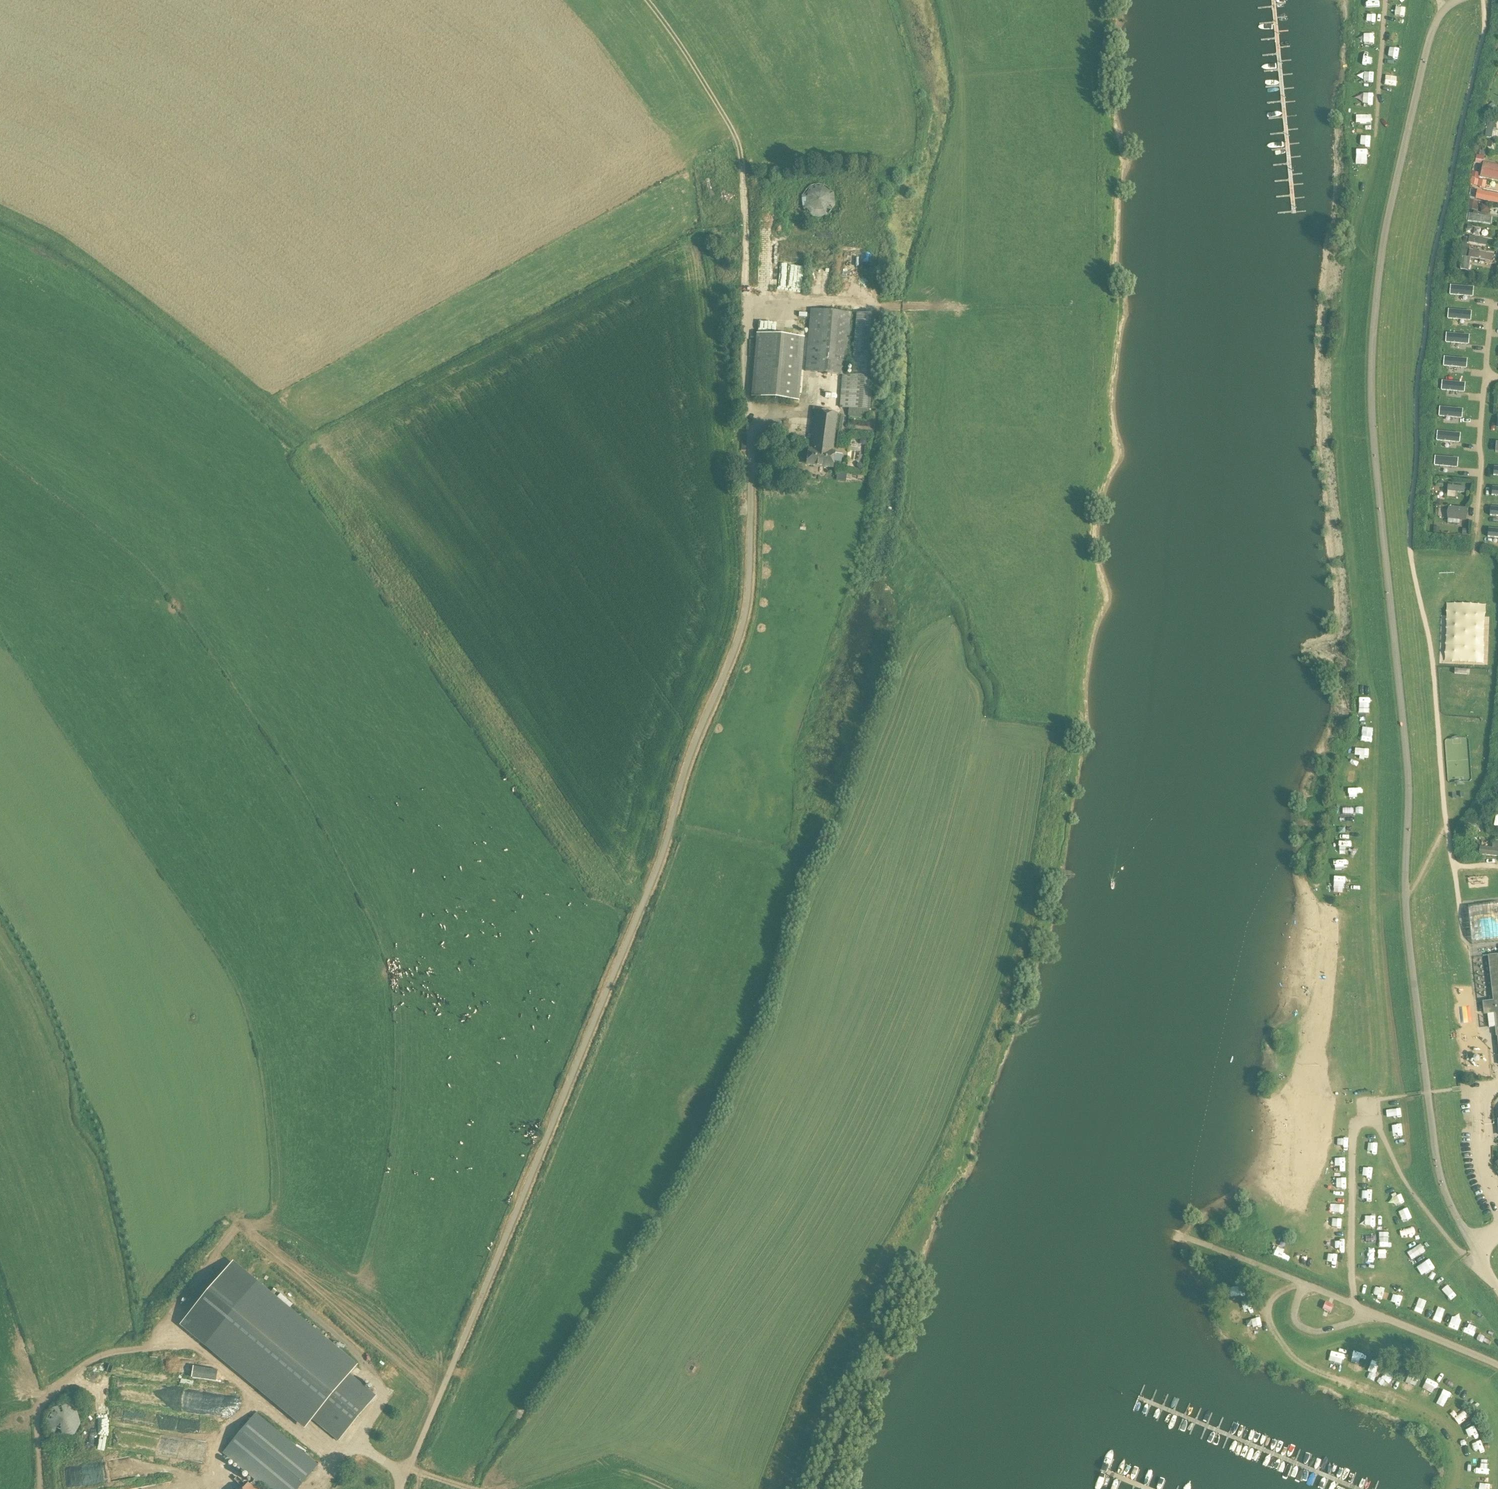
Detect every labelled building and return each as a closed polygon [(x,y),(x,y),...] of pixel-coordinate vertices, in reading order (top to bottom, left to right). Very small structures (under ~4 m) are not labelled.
[(1399,26),(1407,26),(1407,14),(1400,14),(1399,26)] [(1368,45),(1377,44),(1377,39),(1379,39),(1379,23),(1366,24),(1368,45)] [(1390,64),(1387,79),(1395,80),(1398,65),(1390,64)] [(1357,109),(1368,109),(1367,93),(1357,93),(1357,109)] [(1360,128),(1370,128),(1370,117),(1360,117),(1360,128)] [(1496,140),(1497,120),(1488,120),(1488,140),(1496,140)] [(1361,140),(1360,147),(1374,149),(1375,143),(1361,140)] [(1497,180),(1497,164),(1485,161),(1482,177),(1497,180)] [(1355,176),(1355,188),(1364,188),(1365,176),(1355,176)] [(1497,204),(1497,196),(1490,194),(1488,202),(1497,204)] [(810,212),(832,213),(833,196),(810,196),(810,212)] [(1494,225),(1494,215),(1491,215),(1491,208),(1485,208),(1485,213),(1472,212),(1471,224),(1494,225)] [(1472,243),(1472,257),(1483,258),(1483,261),(1495,262),(1496,252),(1489,252),(1490,244),(1472,243)] [(863,259),(872,259),(872,254),(853,254),(853,273),(863,273),(863,259)] [(1453,297),(1475,296),(1474,285),(1453,287),(1453,297)] [(842,375),(846,375),(851,313),(810,309),(805,371),(842,375)] [(789,326),(807,328),(809,314),(790,311),(789,326)] [(1452,321),(1474,320),(1473,311),(1451,311),(1452,321)] [(851,376),(846,375),(842,375),(839,408),(870,411),(877,314),(856,312),(855,313),(851,376)] [(1449,334),(1449,345),(1472,343),(1471,332),(1449,334)] [(757,334),(751,397),(798,401),(803,337),(757,334)] [(1469,368),(1470,358),(1447,357),(1447,367),(1469,368)] [(1445,383),(1445,392),(1467,391),(1466,381),(1445,383)] [(1465,418),(1465,409),(1443,409),(1443,418),(1465,418)] [(842,424),(843,415),(837,414),(815,411),(810,449),(808,449),(806,465),(832,468),(834,452),(832,452),(836,423),(842,424)] [(1440,433),(1440,442),(1462,442),(1463,433),(1440,433)] [(1437,455),(1437,466),(1460,467),(1460,456),(1437,455)] [(1450,493),(1467,493),(1467,484),(1450,484),(1450,493)] [(1468,517),(1468,508),(1449,508),(1449,516),(1468,517)] [(1341,826),(1349,826),(1349,817),(1341,817),(1341,826)] [(1496,837),(1496,845),(1483,845),(1483,856),(1497,856),(1497,837),(1496,837)] [(1468,905),(1472,944),(1497,941),(1497,901),(1468,905)] [(1497,1027),(1497,1035),(1497,955),(1491,956),(1489,956),(1489,957),(1494,1001),(1484,1002),(1484,1011),(1488,1014),(1489,1028),(1497,1027)] [(1485,980),(1477,980),(1478,996),(1486,996),(1485,980)] [(1283,1234),(1273,1237),(1275,1247),(1286,1245),(1283,1234)] [(231,1262),(180,1323),(305,1427),(311,1419),(337,1441),(375,1395),(349,1374),(356,1366),(231,1262)] [(1470,1299),(1466,1308),(1476,1313),(1480,1304),(1470,1299)] [(1424,1383),(1422,1388),(1432,1392),(1434,1387),(1424,1383)] [(1440,1391),(1436,1396),(1444,1402),(1448,1398),(1440,1391)] [(1456,1402),(1449,1408),(1455,1414),(1462,1409),(1456,1402)] [(51,1436),(63,1442),(74,1438),(81,1427),(78,1415),(66,1408),(53,1410),(46,1424),(51,1436)] [(318,1465),(255,1413),(222,1453),(263,1488),(298,1488),(318,1465)] [(1479,1441),(1485,1439),(1480,1428),(1474,1431),(1479,1441)] [(213,1448),(214,1436),(197,1435),(196,1447),(213,1448)] [(1481,1469),(1489,1468),(1487,1458),(1480,1459),(1481,1469)]
